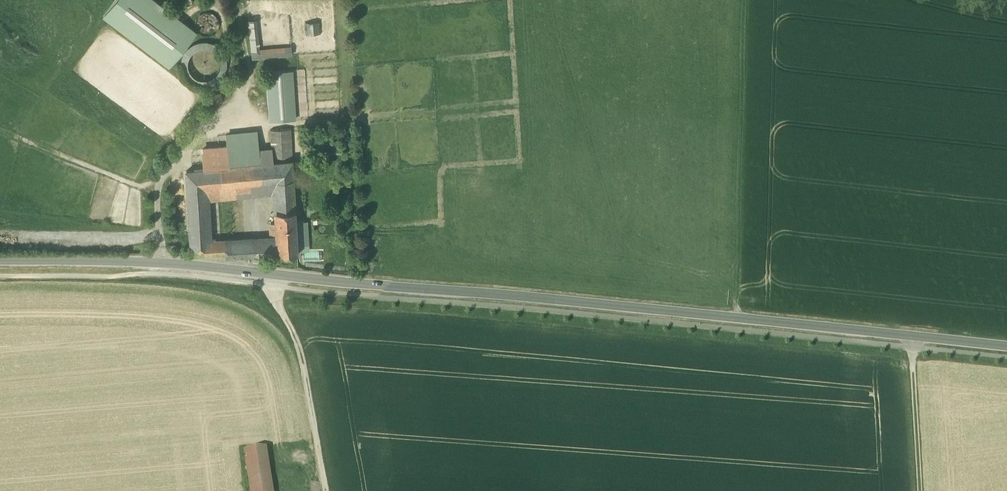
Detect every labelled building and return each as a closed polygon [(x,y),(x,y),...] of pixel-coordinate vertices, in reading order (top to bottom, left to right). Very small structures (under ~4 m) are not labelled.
[(154,0),(115,0),(103,16),(168,66),(195,32),(154,0)] [(250,51),(258,50),(256,19),(249,20),(250,51)] [(307,34),(320,33),(320,22),(306,22),(307,34)] [(209,43),(200,43),(197,44),(190,48),(185,55),(183,63),(184,71),(188,78),(194,84),(202,86),(210,86),(217,82),(223,76),(226,68),(226,60),(222,52),(216,46),(209,43)] [(291,45),(258,49),(258,50),(256,50),(257,59),(292,55),(291,45)] [(267,71),(269,121),(307,119),(305,69),(267,71)] [(214,93),(215,102),(222,102),(222,93),(214,93)] [(290,130),(271,131),(272,150),(272,163),(292,161),(290,130)] [(257,133),(226,136),(227,148),(228,168),(260,165),(258,151),(257,133)] [(227,148),(203,150),(204,170),(228,168),(227,148)] [(272,150),(258,151),(260,165),(272,163),(272,150)] [(204,170),(186,172),(187,190),(205,188),(274,181),(293,179),(292,161),(272,163),(260,165),(228,168),(204,170)] [(293,179),(274,181),(276,211),(295,210),(293,179)] [(208,241),(205,188),(187,190),(191,255),(217,253),(216,244),(216,241),(208,241)] [(295,210),(276,211),(278,240),(278,254),(297,253),(295,210)] [(278,240),(262,241),(263,255),(278,254),(278,240)] [(262,241),(216,244),(217,253),(225,253),(225,258),(226,258),(226,257),(254,256),(263,255),(262,241)] [(250,490),(274,490),(268,449),(245,452),(250,490)]
